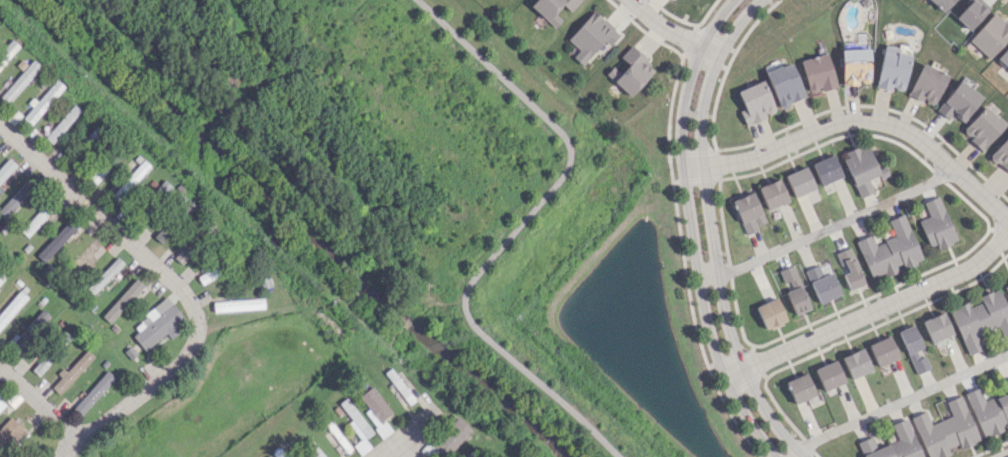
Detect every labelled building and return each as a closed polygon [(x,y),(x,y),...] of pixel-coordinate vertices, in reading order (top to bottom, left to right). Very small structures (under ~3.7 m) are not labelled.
[(580,1),(579,0),(535,0),(530,5),(554,28),(561,20),(554,13),(562,4),(569,12),(580,1)] [(954,0),(929,0),(942,12),(954,0)] [(969,30),(990,8),(981,0),(965,0),(963,2),(967,6),(955,17),(969,30)] [(620,32),(592,10),(568,41),(579,49),(573,58),(583,66),(602,41),(609,46),(620,32)] [(989,59),(1007,38),(1007,25),(994,12),(968,40),(989,59)] [(11,39),(0,51),(0,68),(19,46),(11,39)] [(605,74),(629,97),(655,69),(630,45),(620,57),(627,64),(620,72),(613,66),(605,74)] [(875,87),(890,90),(890,88),(903,91),(912,51),(884,45),(875,87)] [(996,58),(1007,69),(1007,45),(996,58)] [(842,85),(857,85),(857,83),(870,82),(869,49),(841,50),(842,85)] [(801,59),(808,92),(821,89),(822,91),(835,88),(828,54),(801,59)] [(33,60),(0,95),(0,97),(7,103),(41,68),(33,60)] [(780,108),(805,97),(791,62),(765,72),(780,108)] [(934,105),(947,75),(922,63),(907,95),(920,101),(921,100),(934,105)] [(32,107),(22,118),(30,125),(64,87),(55,79),(30,106),(32,107)] [(745,125),(776,112),(762,80),(737,91),(744,109),(739,111),(745,125)] [(935,110),(949,121),(953,116),(961,122),(982,97),(960,80),(935,110)] [(44,137),(51,143),(80,111),(73,105),(44,137)] [(961,131),(981,150),(1005,124),(985,105),(961,131)] [(104,132),(96,125),(82,141),(90,148),(104,132)] [(1007,174),(1007,135),(989,155),(1007,174)] [(859,198),(873,192),(869,180),(887,173),(885,166),(877,169),(867,143),(841,153),(859,198)] [(95,183),(121,156),(113,148),(87,176),(95,183)] [(842,177),(833,154),(811,163),(820,185),(842,177)] [(8,158),(0,166),(0,182),(16,166),(8,158)] [(109,196),(117,204),(151,167),(143,160),(109,196)] [(784,175),(794,197),(815,188),(805,166),(784,175)] [(35,185),(28,178),(0,209),(0,215),(4,219),(35,185)] [(767,210),(789,201),(779,179),(758,188),(767,210)] [(173,188),(164,180),(153,192),(162,200),(173,188)] [(733,199),(744,235),(758,230),(756,225),(764,222),(755,192),(733,199)] [(918,220),(927,245),(935,242),(937,249),(956,242),(939,196),(923,202),(928,216),(918,220)] [(139,219),(153,214),(148,202),(135,208),(139,219)] [(20,231),(27,237),(53,209),(46,203),(20,231)] [(856,241),(870,278),(886,271),(888,276),(897,272),(896,269),(921,259),(903,214),(888,220),(894,236),(875,244),(871,235),(856,241)] [(35,254),(43,262),(78,226),(70,218),(35,254)] [(153,237),(161,244),(171,232),(163,225),(153,237)] [(102,245),(94,237),(62,271),(69,278),(102,245)] [(173,257),(181,265),(195,250),(187,243),(173,257)] [(835,253),(849,290),(864,284),(850,247),(835,253)] [(92,294),(124,265),(118,258),(86,287),(92,294)] [(826,262),(805,272),(819,304),(840,295),(826,262)] [(778,270),(795,315),(810,309),(793,265),(778,270)] [(200,284),(223,274),(219,266),(197,276),(200,284)] [(144,286),(136,279),(101,316),(109,323),(144,286)] [(998,288),(978,297),(981,303),(969,307),(967,302),(949,309),(967,355),(981,350),(974,335),(997,325),(1003,339),(1007,337),(1007,313),(998,288)] [(28,298),(20,291),(0,312),(0,328),(28,298)] [(786,322),(777,298),(756,306),(764,329),(786,322)] [(264,310),(263,300),(212,301),(213,311),(264,310)] [(166,333),(170,338),(179,331),(174,326),(184,318),(171,303),(132,336),(144,351),(166,333)] [(50,315),(39,307),(8,347),(18,355),(50,315)] [(952,334),(943,312),(922,321),(931,343),(952,334)] [(915,375),(929,369),(923,352),(913,325),(898,331),(915,375)] [(898,358),(889,336),(868,344),(877,367),(898,358)] [(51,387),(59,394),(93,357),(85,349),(59,377),(60,378),(51,387)] [(842,355),(848,378),(870,372),(864,349),(842,355)] [(31,370),(39,376),(50,362),(42,356),(31,370)] [(823,391),(844,382),(835,360),(814,368),(823,391)] [(415,400),(390,369),(384,374),(408,405),(415,400)] [(115,378),(107,371),(72,408),(80,415),(115,378)] [(786,379),(792,403),(814,397),(808,374),(786,379)] [(978,387),(965,392),(982,436),(1007,426),(1007,379),(1000,382),(1004,393),(984,401),(978,387)] [(391,413),(372,387),(359,396),(368,409),(364,412),(379,432),(381,431),(383,434),(388,430),(381,420),(391,413)] [(926,456),(942,456),(949,454),(946,448),(958,444),(959,449),(978,442),(960,396),(945,401),(951,416),(929,424),(924,411),(911,416),(926,456)] [(360,440),(352,445),(360,455),(370,448),(364,439),(372,433),(347,398),(339,403),(351,420),(348,423),(360,440)] [(415,423),(424,427),(428,420),(437,425),(443,411),(425,402),(415,423)] [(454,415),(429,442),(444,456),(445,456),(470,430),(454,415)] [(3,454),(26,432),(11,416),(0,426),(0,451),(3,454)] [(906,418),(891,424),(897,440),(876,448),(871,436),(857,442),(863,456),(921,456),(906,418)] [(312,456),(324,456),(311,441),(304,446),(312,456)]
